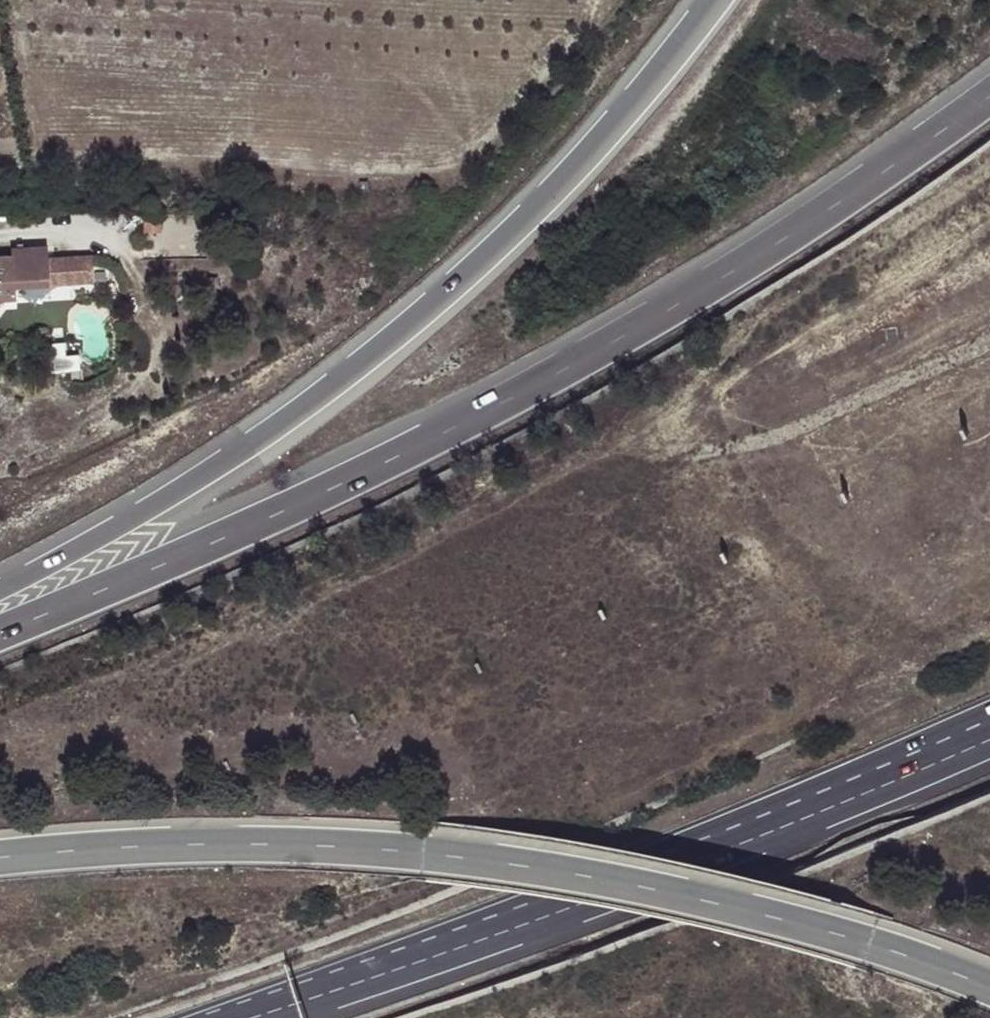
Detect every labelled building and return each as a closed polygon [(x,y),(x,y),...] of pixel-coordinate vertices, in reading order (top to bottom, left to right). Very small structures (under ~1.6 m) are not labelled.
[(11,249),(0,250),(0,295),(15,294),(11,249)]
